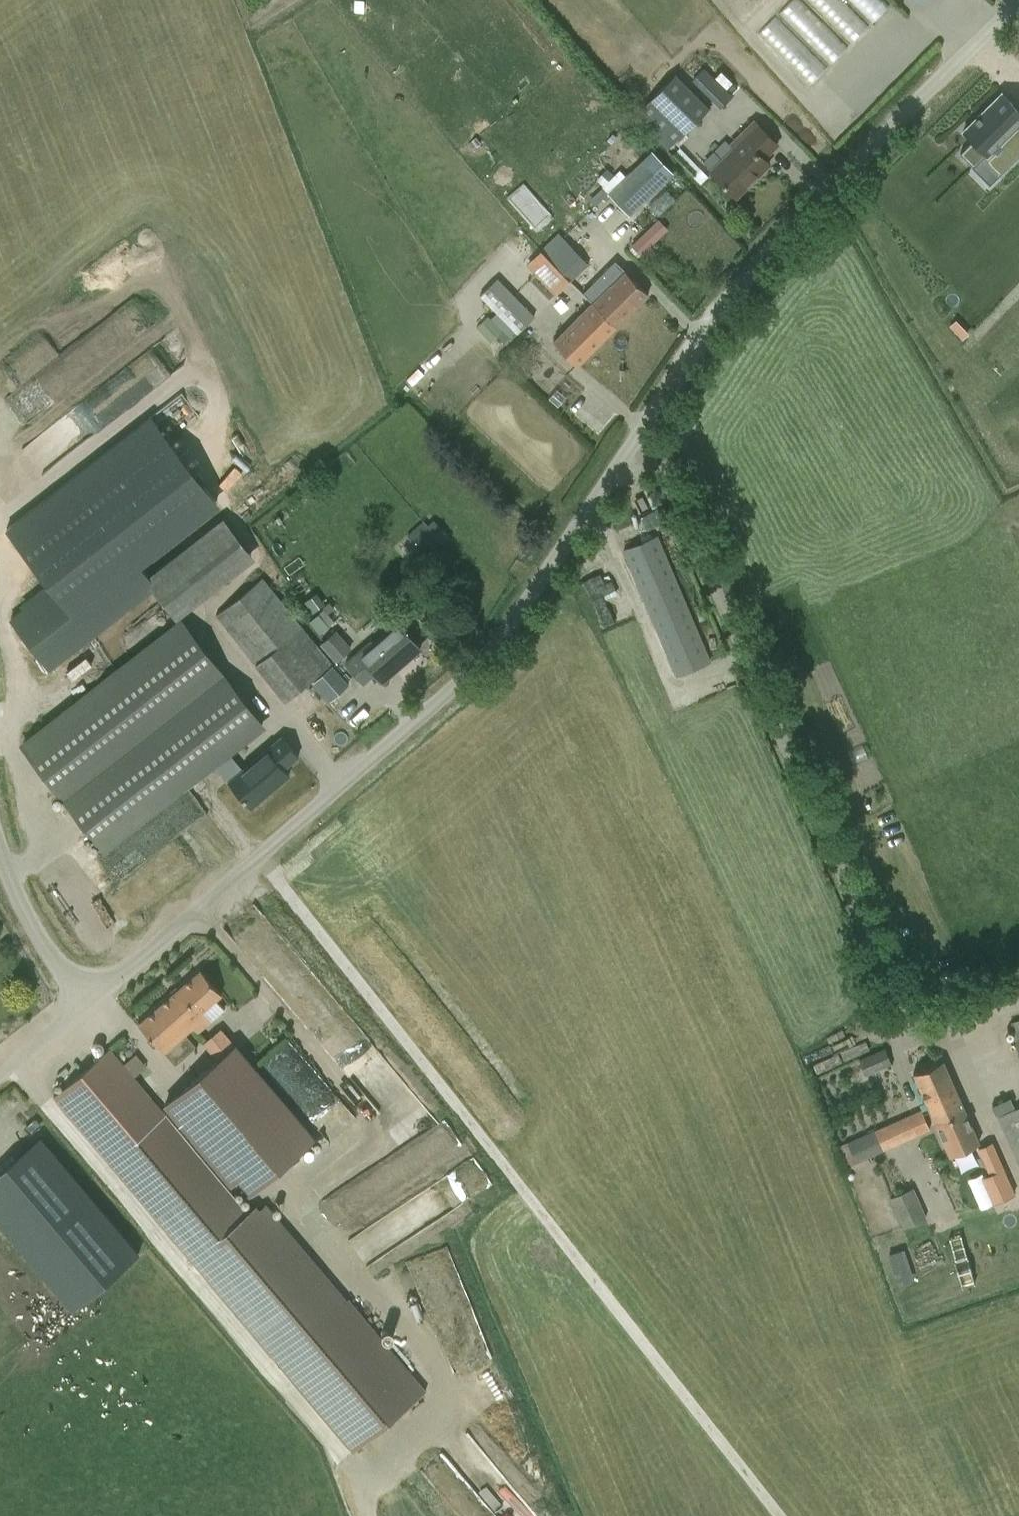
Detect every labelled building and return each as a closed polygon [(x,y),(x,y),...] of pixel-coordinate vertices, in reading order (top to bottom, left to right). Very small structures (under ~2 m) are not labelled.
[(389,12),(387,0),(376,0),(377,13),(389,12)] [(797,15),(852,70),(913,9),(904,0),(812,0),(797,15)] [(777,35),(831,86),(849,68),(795,16),(777,35)] [(708,91),(717,81),(703,67),(693,77),(708,91)] [(668,150),(710,108),(676,74),(633,116),(668,150)] [(962,154),(974,166),(985,156),(1000,170),(1018,151),(1018,138),(1018,137),(1018,112),(1001,94),(964,131),(974,142),(962,154)] [(777,144),(763,130),(753,121),(739,135),(743,139),(710,172),(736,197),(769,164),(764,158),(777,144)] [(673,174),(652,151),(607,194),(629,216),(664,182),(673,174)] [(606,170),(598,178),(604,184),(612,176),(606,170)] [(680,178),(676,183),(682,190),(687,185),(680,178)] [(674,204),(681,212),(694,200),(687,193),(674,204)] [(683,217),(655,242),(665,253),(693,228),(683,217)] [(645,232),(633,244),(642,254),(655,242),(645,232)] [(589,265),(562,237),(544,254),(553,265),(554,264),(571,282),(589,265)] [(570,283),(543,255),(540,251),(530,261),(527,264),(557,295),(570,283)] [(593,301),(616,326),(648,294),(634,280),(615,261),(602,274),(611,283),(593,301)] [(497,279),(479,296),(517,334),(534,317),(497,279)] [(553,341),(563,351),(577,365),(616,326),(593,301),(553,341)] [(486,316),(476,328),(492,343),(498,337),(502,331),(486,316)] [(502,331),(498,337),(506,344),(511,339),(502,331)] [(41,359),(8,386),(21,402),(55,376),(41,359)] [(144,418),(1,531),(45,587),(3,620),(42,671),(149,586),(144,579),(133,565),(211,503),(144,418)] [(55,467),(85,451),(74,430),(44,447),(55,467)] [(314,481),(304,489),(311,497),(321,489),(314,481)] [(253,559),(222,519),(144,579),(149,586),(175,621),(253,559)] [(423,522),(407,537),(427,559),(443,543),(427,526),(423,522)] [(676,675),(710,661),(657,536),(623,551),(676,675)] [(402,543),(396,548),(412,566),(423,556),(408,539),(403,544),(402,543)] [(600,569),(624,630),(650,620),(626,558),(600,569)] [(323,572),(312,580),(334,611),(345,604),(323,572)] [(216,616),(273,686),(285,701),(331,664),(319,648),(262,579),(216,616)] [(306,601),(313,610),(322,603),(315,593),(306,601)] [(101,850),(261,726),(182,621),(119,671),(22,746),(101,850)] [(421,649),(407,633),(397,621),(373,642),(370,639),(344,661),(363,683),(375,674),(382,682),(396,670),(394,668),(418,647),(420,649),(421,649)] [(337,662),(352,648),(335,630),(320,644),(337,662)] [(313,683),(329,701),(348,684),(332,666),(313,683)] [(281,736),(227,782),(250,808),(289,775),(283,769),(298,756),(281,736)] [(140,841),(154,860),(212,816),(199,798),(140,841)] [(185,1034),(206,1016),(210,1021),(223,1009),(215,1000),(221,994),(200,970),(139,1023),(175,1065),(194,1049),(195,1050),(197,1049),(196,1047),(185,1034)] [(1010,1022),(1013,1036),(1018,1034),(1018,1020),(1010,1022)] [(221,1034),(206,1047),(217,1059),(232,1046),(221,1034)] [(165,1104),(233,1183),(238,1179),(251,1193),(312,1140),(232,1046),(217,1059),(165,1104)] [(865,1075),(891,1064),(884,1048),(858,1060),(865,1075)] [(109,1049),(54,1096),(355,1451),(426,1391),(349,1299),(347,1300),(344,1296),(266,1204),(260,1210),(256,1205),(247,1212),(109,1049)] [(843,1050),(833,1052),(835,1068),(846,1067),(843,1050)] [(913,1074),(921,1092),(943,1141),(950,1139),(957,1153),(979,1143),(951,1079),(942,1061),(913,1074)] [(1018,1167),(1018,1107),(997,1117),(1018,1167)] [(930,1129),(919,1110),(850,1140),(837,1146),(847,1167),(882,1150),(930,1129)] [(0,1133),(0,1234),(50,1291),(114,1234),(14,1120),(0,1133)] [(1003,1168),(992,1142),(978,1148),(990,1174),(997,1171),(1000,1177),(1006,1175),(1003,1168)] [(484,1163),(497,1189),(514,1180),(501,1154),(484,1163)] [(912,1188),(889,1199),(903,1229),(926,1219),(912,1188)]
